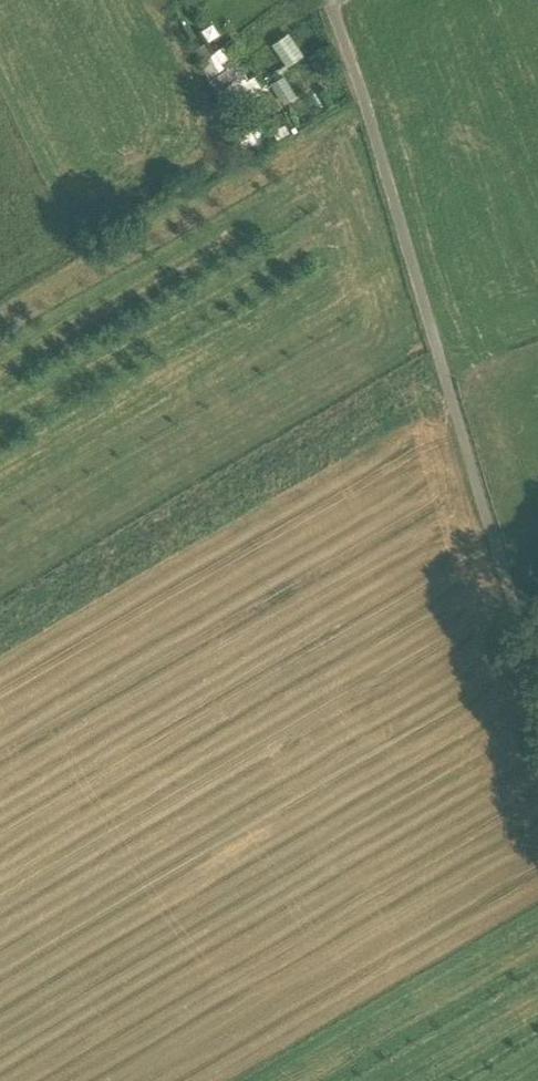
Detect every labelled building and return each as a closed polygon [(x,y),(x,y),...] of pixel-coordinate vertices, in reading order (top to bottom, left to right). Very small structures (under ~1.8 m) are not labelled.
[(288,30),(271,41),(285,65),(302,54),(288,30)] [(283,101),(294,96),(284,75),(272,80),(283,101)]
